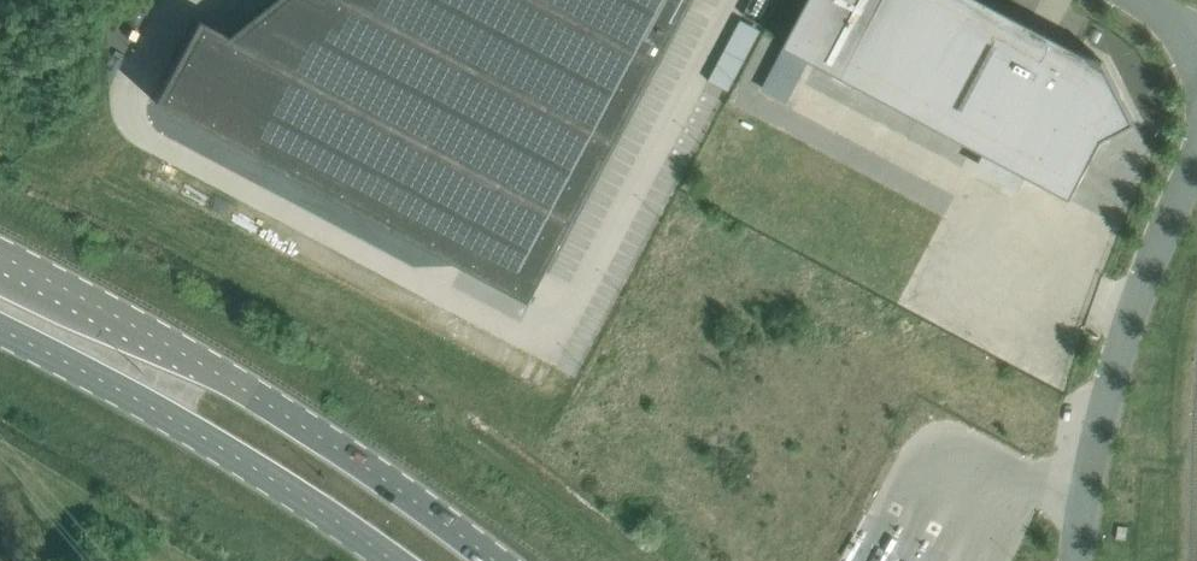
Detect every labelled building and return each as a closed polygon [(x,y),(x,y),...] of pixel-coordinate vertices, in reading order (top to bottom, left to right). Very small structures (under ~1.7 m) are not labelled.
[(153,99),(531,300),(691,0),(275,0),(231,35),(197,17),(153,99)] [(784,45),(1070,197),(1101,138),(1134,122),(1103,62),(1102,60),(1101,61),(1079,49),(987,0),(808,0),(784,45)] [(740,18),(710,79),(730,89),(760,28),(740,18)] [(774,64),(762,88),(787,101),(800,78),(774,64)]
